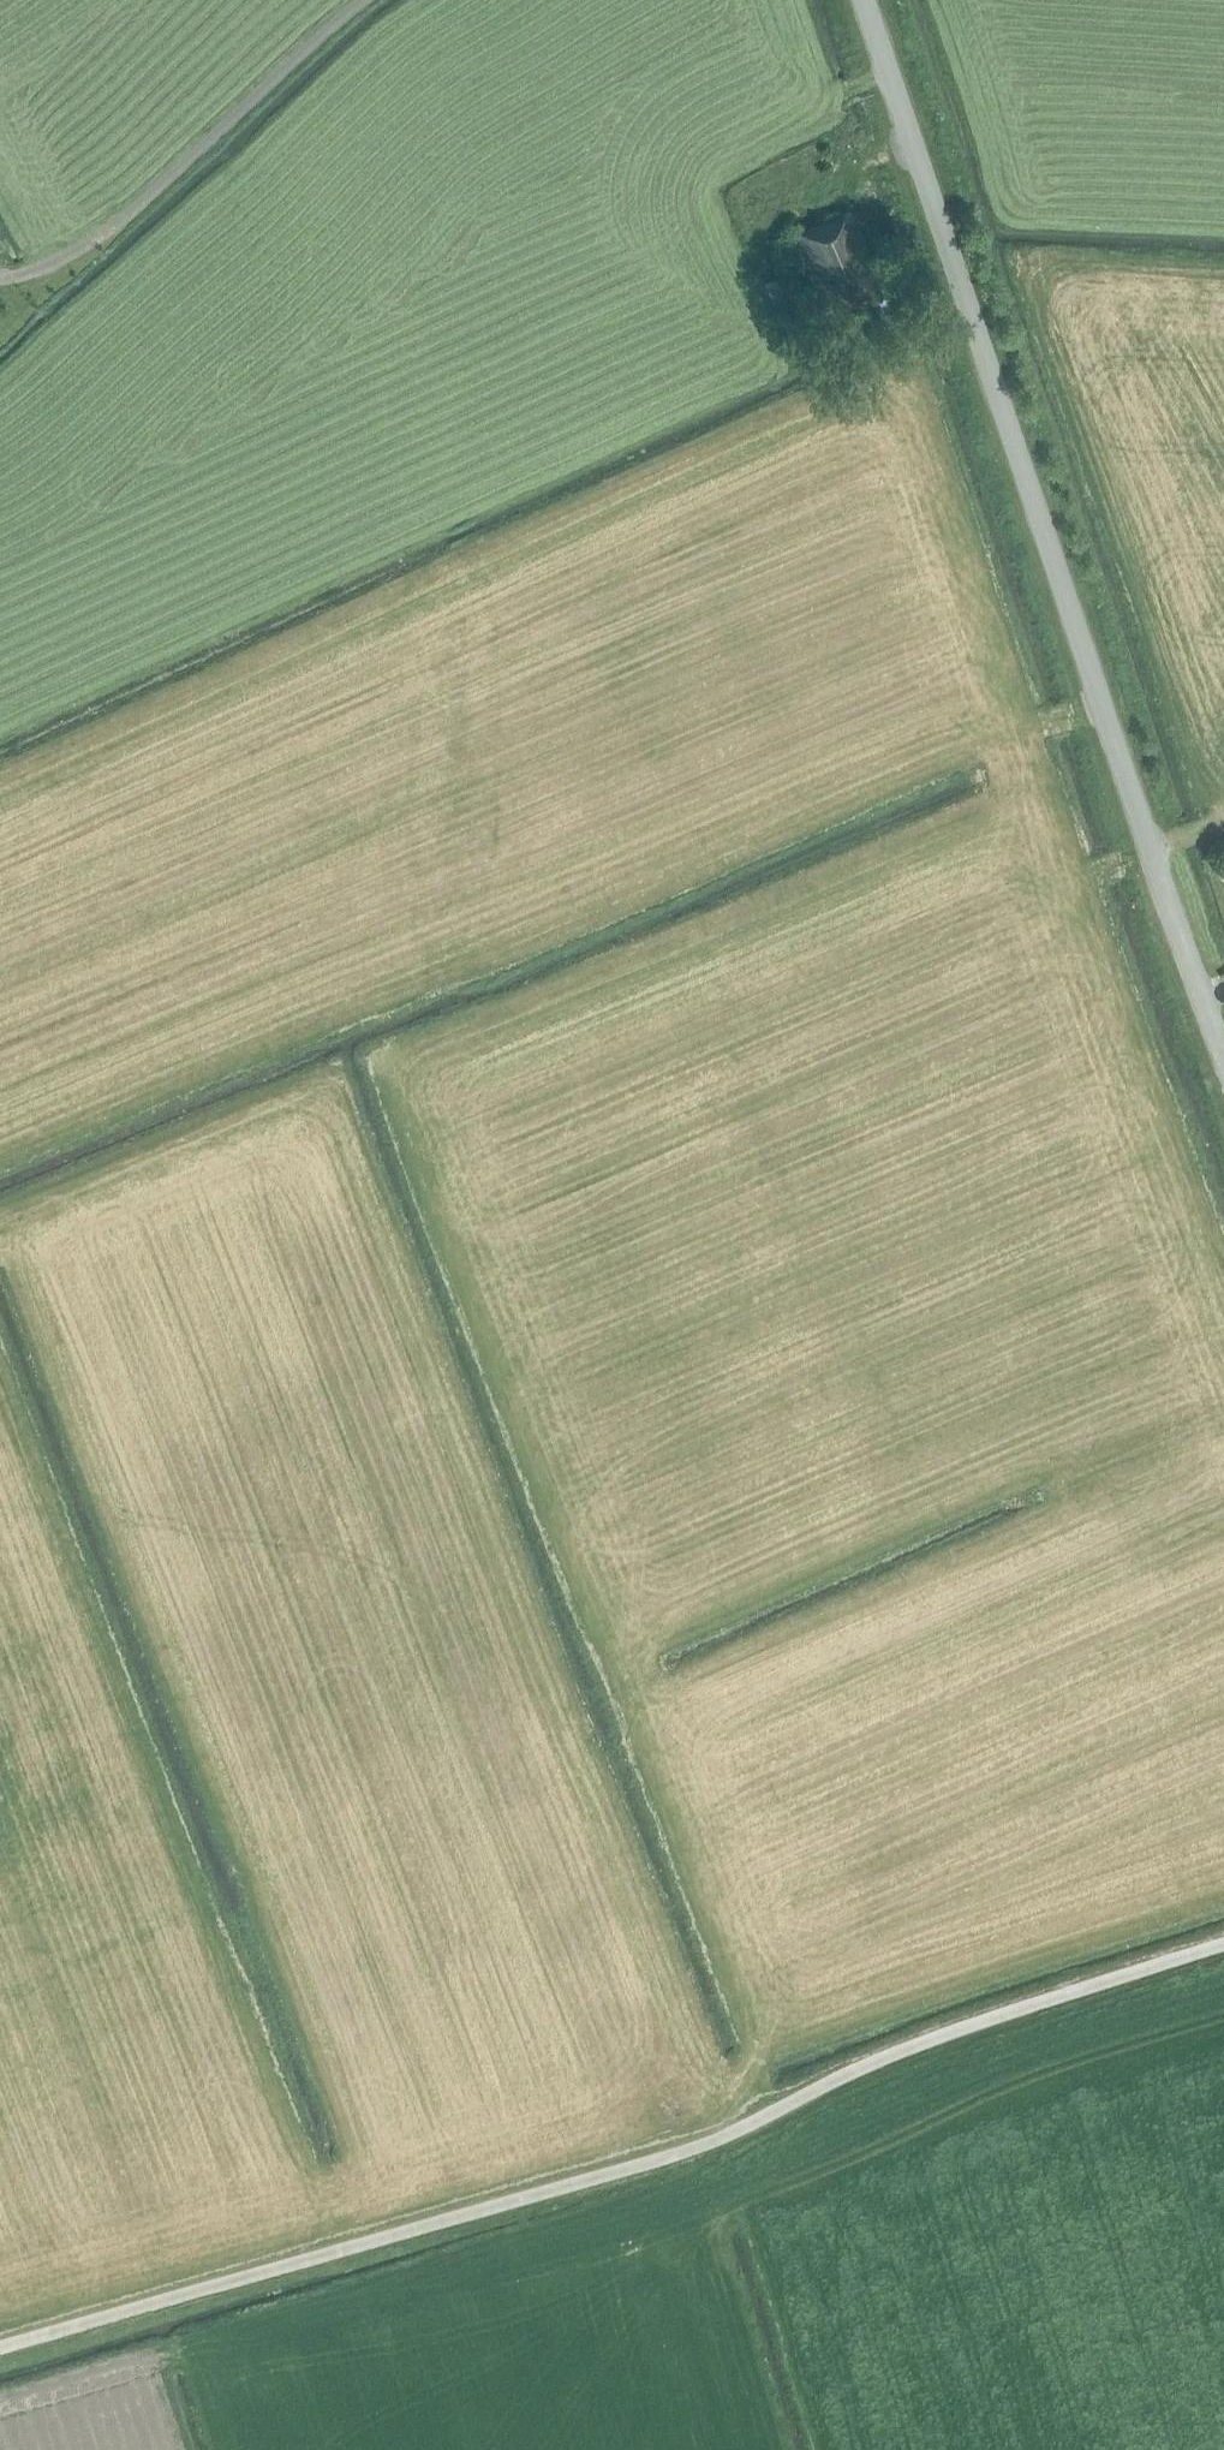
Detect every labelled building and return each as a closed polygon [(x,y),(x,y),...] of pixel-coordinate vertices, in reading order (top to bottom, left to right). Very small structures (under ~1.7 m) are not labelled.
[(876,268),(851,212),(773,245),(785,272),(803,264),(816,294),(809,297),(815,311),(832,304),(839,319),(858,310),(858,309),(883,298),(871,271),(876,268)] [(785,275),(765,284),(778,313),(798,303),(785,275)]
